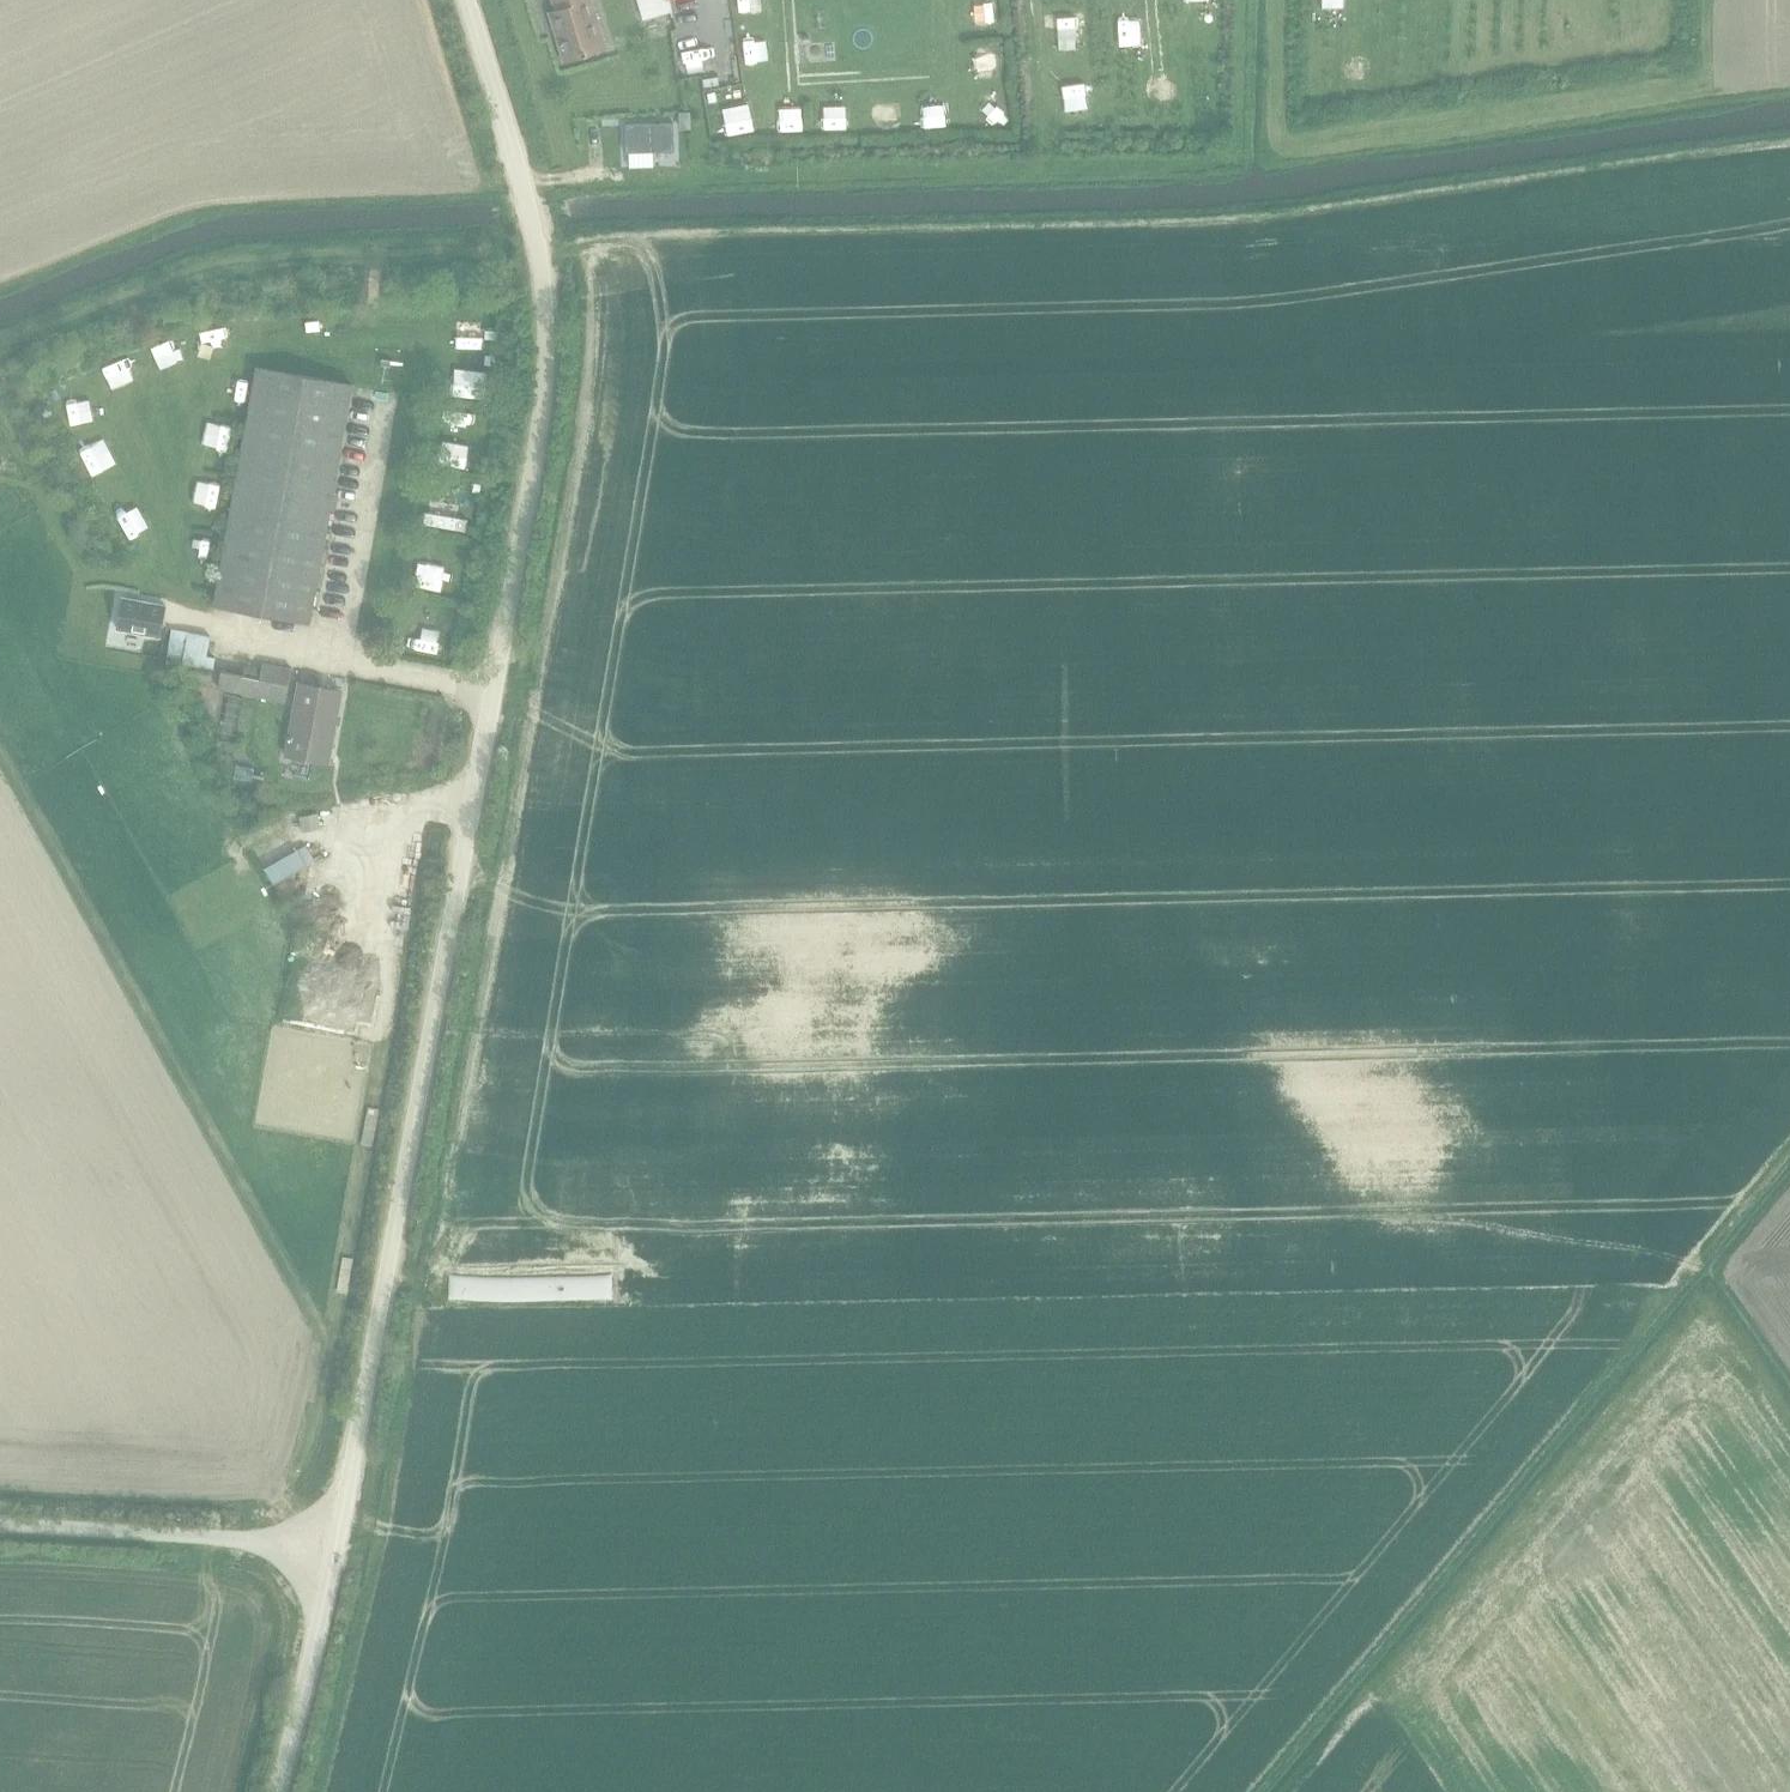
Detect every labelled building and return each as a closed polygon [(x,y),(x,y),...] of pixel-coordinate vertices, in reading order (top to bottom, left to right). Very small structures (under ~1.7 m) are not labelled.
[(604,47),(589,0),(554,0),(557,9),(550,11),(565,59),(604,47)] [(673,150),(673,122),(625,123),(626,152),(673,150)] [(309,621),(352,384),(256,366),(214,603),(309,621)] [(117,626),(156,632),(161,604),(122,598),(117,626)] [(181,657),(211,662),(213,650),(204,649),(207,629),(169,622),(163,659),(180,661),(181,657)] [(218,663),(215,683),(283,695),(289,662),(260,657),(257,670),(218,663)] [(328,761),(341,690),(298,682),(285,753),(328,761)] [(305,844),(264,867),(272,883),(314,859),(305,844)]
